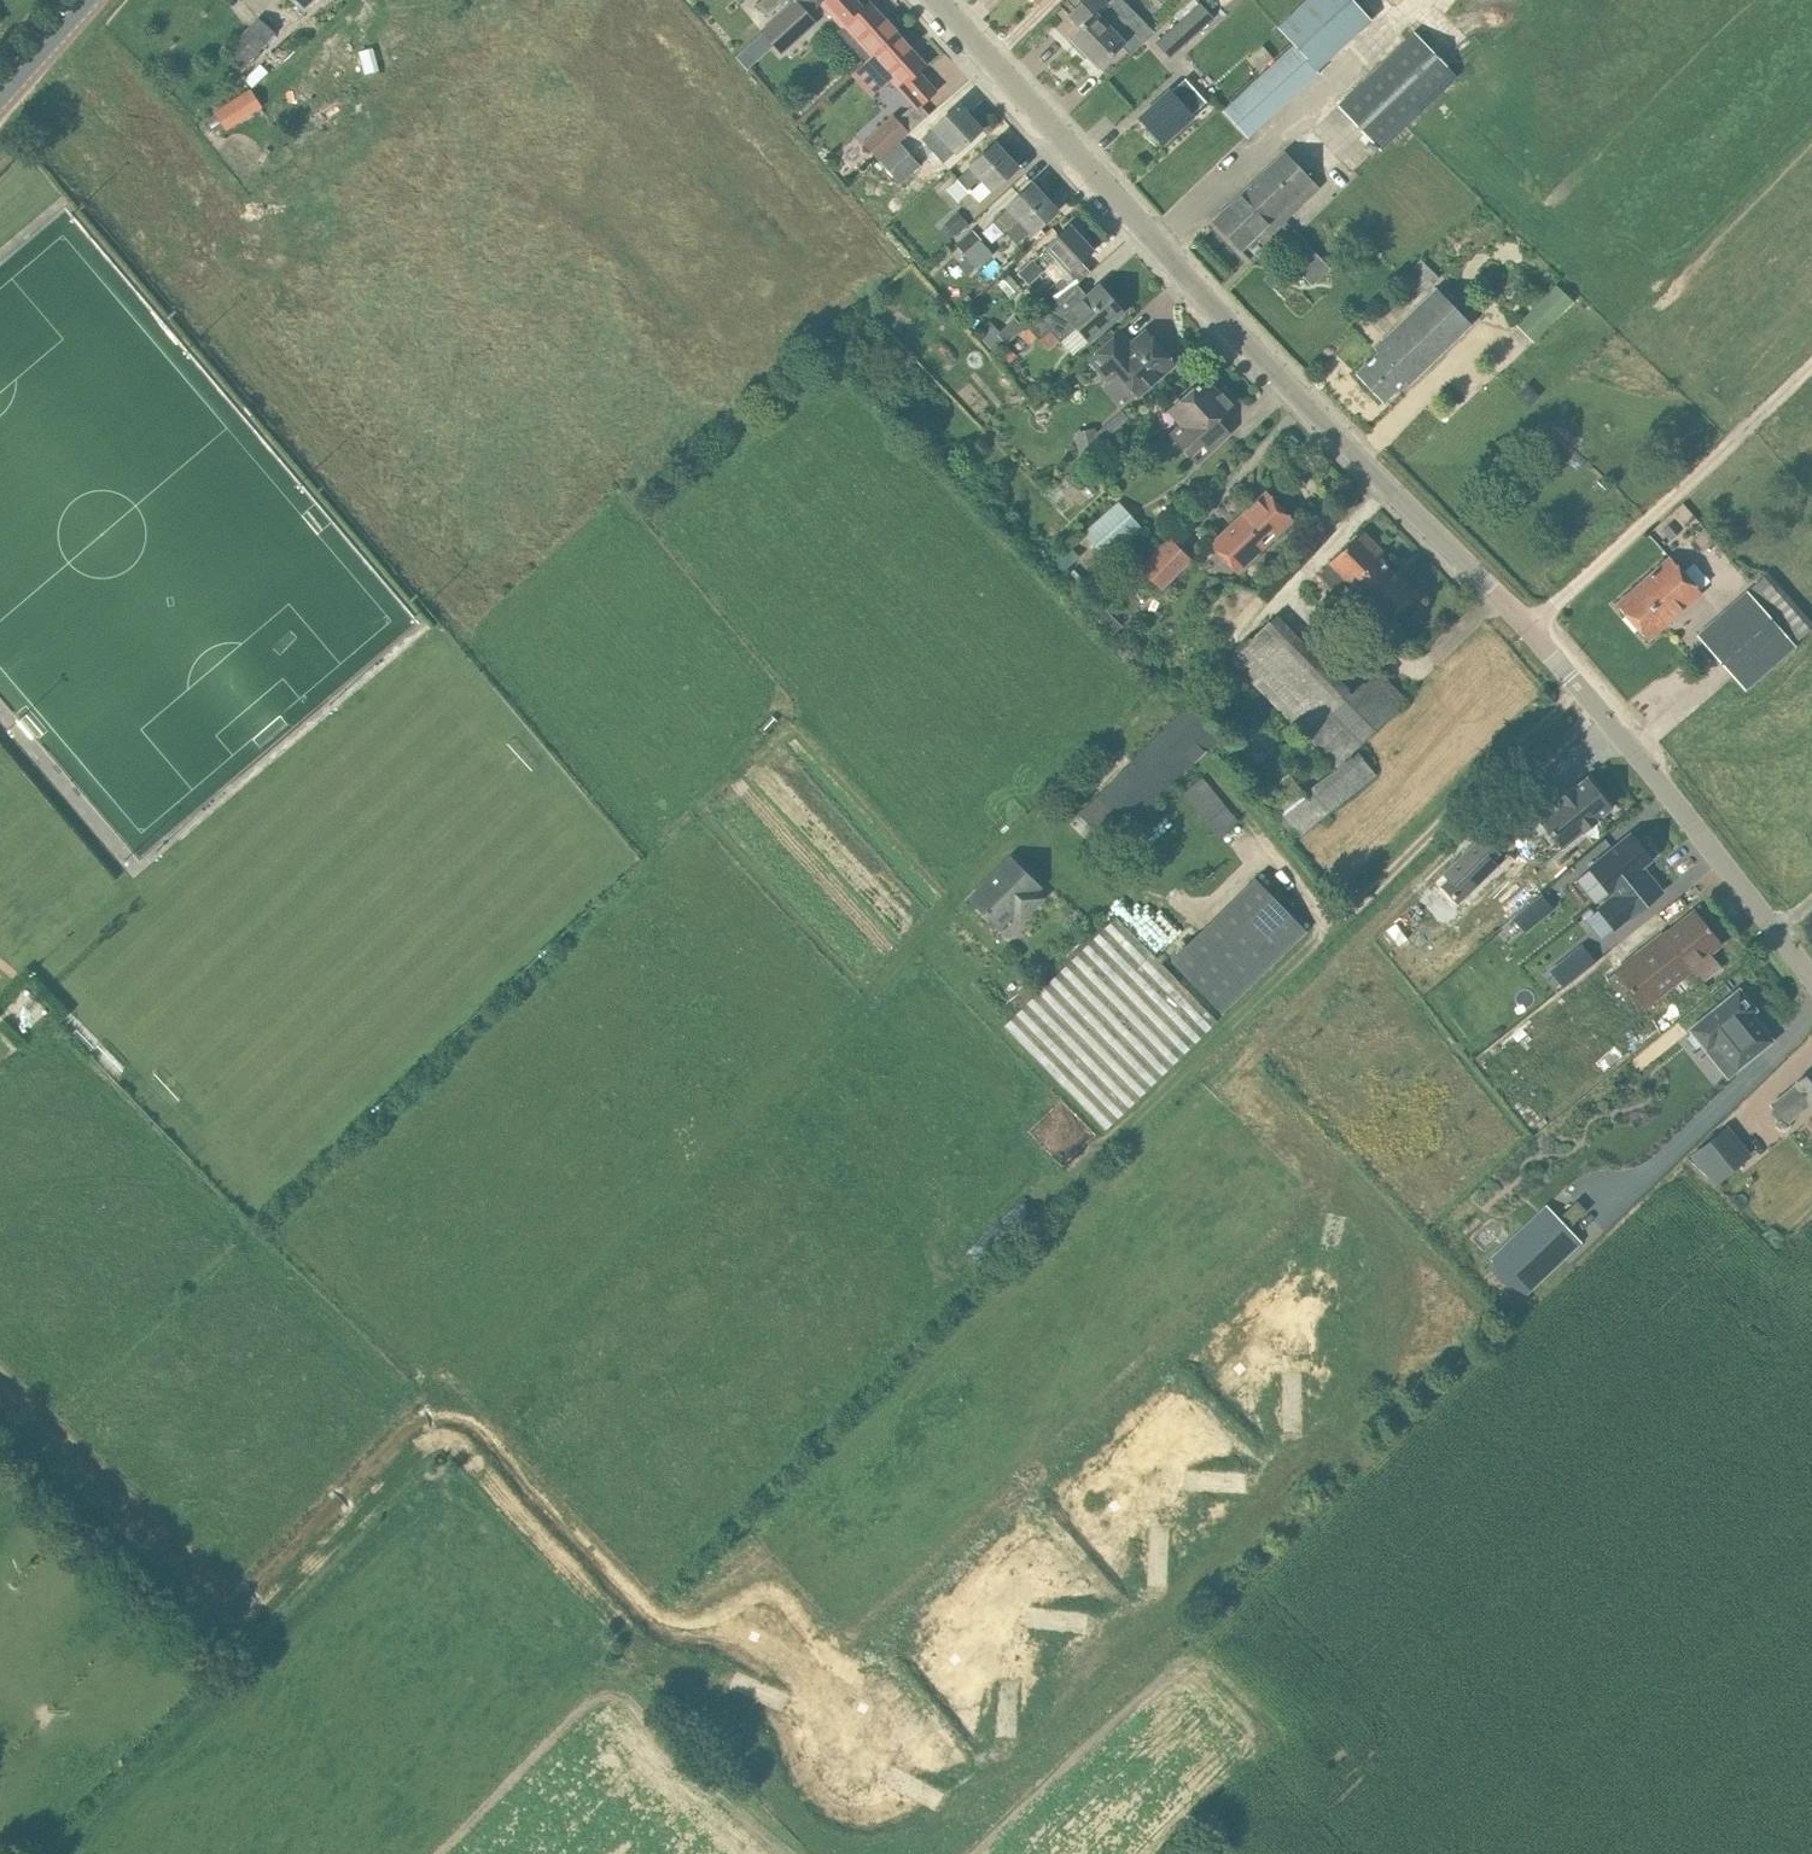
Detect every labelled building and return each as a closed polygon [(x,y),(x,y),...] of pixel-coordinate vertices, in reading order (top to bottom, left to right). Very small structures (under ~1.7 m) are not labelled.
[(304,11),(314,0),(292,0),(304,11)] [(569,13),(585,0),(558,0),(569,13)] [(757,3),(769,16),(786,0),(761,0),(757,3)] [(847,22),(836,31),(865,63),(877,52),(897,33),(869,2),(863,8),(856,0),(826,0),(847,22)] [(1067,15),(1081,29),(1072,38),(1099,66),(1122,44),(1132,55),(1156,32),(1154,31),(1145,21),(1137,13),(1124,0),(1110,0),(1108,2),(1106,0),(1083,0),(1067,15)] [(1277,25),(1294,45),(1317,69),(1372,17),(1355,0),(1305,0),(1280,22),(1277,25)] [(1199,2),(1170,28),(1184,44),(1214,17),(1199,2)] [(778,13),(759,30),(761,32),(773,45),(781,54),(799,37),(778,13)] [(259,16),(227,49),(244,65),(276,32),(259,16)] [(1414,30),(1337,104),(1381,150),(1458,76),(1414,30)] [(865,63),(853,73),(873,95),(889,80),(912,105),(915,109),(920,104),(936,90),(918,71),(925,64),(897,33),(877,52),(865,63)] [(737,54),(734,56),(746,69),(749,67),(756,60),(744,48),(737,54)] [(1172,91),(1141,117),(1163,142),(1193,116),(1192,115),(1207,103),(1187,80),(1173,92),(1172,91)] [(263,106),(251,87),(214,111),(226,130),(263,106)] [(1241,93),(1222,110),(1248,138),(1266,120),(1241,93)] [(923,137),(921,138),(934,151),(944,163),(958,150),(982,128),(959,104),(935,126),(923,137)] [(893,113),(864,141),(880,158),(899,140),(909,131),(898,118),(893,113)] [(899,140),(880,158),(900,181),(920,163),(900,141),(899,140)] [(973,165),(959,178),(971,191),(973,189),(981,199),(994,188),(1017,167),(995,143),(972,163),(973,165)] [(1213,221),(1240,250),(1264,228),(1270,234),(1320,186),(1287,152),(1237,198),(1213,221)] [(343,176),(336,182),(345,193),(352,186),(343,176)] [(370,178),(363,184),(372,195),(379,189),(370,178)] [(1035,231),(1059,210),(1034,182),(1010,204),(1011,206),(995,220),(1007,233),(1008,232),(1017,244),(1033,229),(1035,231)] [(352,186),(345,193),(353,203),(361,197),(352,186)] [(379,189),(372,195),(380,205),(388,199),(379,189)] [(370,208),(362,214),(371,224),(378,218),(370,208)] [(957,210),(944,222),(956,236),(969,223),(957,210)] [(378,218),(371,224),(380,234),(387,228),(378,218)] [(1034,258),(1018,272),(1030,284),(1044,270),(1055,283),(1046,291),(1056,302),(1067,291),(1077,283),(1090,271),(1080,261),(1094,249),(1093,248),(1071,224),(1048,246),(1049,247),(1035,260),(1034,258)] [(396,239),(389,245),(398,256),(405,249),(396,239)] [(981,240),(965,253),(978,267),(993,253),(981,240)] [(1293,264),(1309,282),(1327,267),(1311,249),(1293,264)] [(412,253),(405,259),(414,269),(421,263),(412,253)] [(1425,289),(1426,290),(1439,277),(1421,258),(1408,271),(1415,279),(1425,289)] [(421,263),(414,269),(422,279),(430,273),(421,263)] [(1405,288),(1402,292),(1411,302),(1425,289),(1415,279),(1405,288)] [(1556,283),(1515,325),(1533,342),(1574,300),(1556,283)] [(1031,324),(1028,326),(1039,338),(1050,328),(1060,339),(1062,342),(1079,326),(1091,339),(1123,311),(1100,286),(1088,296),(1079,304),(1067,291),(1056,302),(1031,324)] [(437,289),(426,298),(435,309),(446,299),(437,289)] [(1378,350),(1356,372),(1383,400),(1405,379),(1408,383),(1442,350),(1440,348),(1454,335),(1456,337),(1472,322),(1440,289),(1377,349),(1378,350)] [(446,299),(435,309),(444,320),(455,310),(446,299)] [(455,310),(444,320),(453,330),(464,321),(455,310)] [(464,321),(453,330),(462,341),(474,332),(464,321)] [(991,321),(977,334),(992,352),(1007,339),(991,321)] [(1050,328),(1039,338),(1048,349),(1060,339),(1050,328)] [(1120,373),(1138,394),(1175,363),(1147,331),(1133,343),(1124,333),(1093,360),(1111,381),(1120,373)] [(481,340),(470,350),(479,360),(490,351),(481,340)] [(1001,349),(994,355),(1003,365),(1016,354),(1007,344),(1001,349)] [(490,351),(479,360),(488,371),(499,362),(490,351)] [(499,362),(488,371),(497,382),(508,372),(499,362)] [(508,372),(497,382),(506,393),(517,383),(508,372)] [(1221,422),(1221,416),(1238,401),(1227,388),(1221,393),(1207,377),(1171,409),(1184,424),(1174,433),(1199,461),(1231,433),(1221,422)] [(525,392),(513,401),(523,412),(534,403),(525,392)] [(534,403),(523,412),(532,423),(543,413),(534,403)] [(1074,431),(1080,455),(1083,460),(1130,419),(1122,410),(1096,432),(1096,427),(1074,431)] [(543,413),(532,423),(541,433),(552,424),(543,413)] [(552,424),(541,433),(550,444),(561,435),(552,424)] [(1215,544),(1240,570),(1294,519),(1270,493),(1215,544)] [(1119,500),(1083,532),(1108,560),(1143,527),(1119,500)] [(1671,522),(1663,529),(1671,539),(1679,531),(1671,522)] [(1388,618),(1414,592),(1379,557),(1384,553),(1362,531),(1332,562),(1388,618)] [(1169,536),(1162,545),(1138,567),(1160,590),(1191,558),(1169,536)] [(1066,547),(1055,559),(1064,569),(1076,557),(1066,547)] [(1649,639),(1701,593),(1669,557),(1617,602),(1649,639)] [(1073,567),(1061,579),(1074,593),(1086,581),(1073,567)] [(1769,572),(1697,635),(1743,688),(1811,628),(1811,621),(1769,572)] [(1104,606),(1094,615),(1112,633),(1121,624),(1104,606)] [(1352,690),(1276,613),(1229,658),(1337,767),(1406,698),(1378,669),(1365,682),(1363,680),(1352,690)] [(1220,738),(1198,715),(1187,706),(1079,814),(1112,846),(1220,738)] [(1304,792),(1288,771),(1258,797),(1293,841),(1376,774),(1358,750),(1304,792)] [(1238,820),(1203,776),(1182,793),(1217,837),(1238,820)] [(1562,846),(1611,807),(1587,777),(1574,787),(1572,785),(1556,798),(1558,800),(1538,816),(1562,846)] [(1631,832),(1589,867),(1610,892),(1611,891),(1614,895),(1598,908),(1614,928),(1630,915),(1631,916),(1662,891),(1649,875),(1647,877),(1640,868),(1652,858),(1631,832)] [(1482,835),(1442,873),(1448,878),(1441,885),(1458,902),(1497,864),(1492,859),(1499,852),(1488,841),(1482,835)] [(1009,855),(968,896),(998,926),(1011,913),(1017,920),(1042,895),(1038,890),(1041,887),(1009,855)] [(1510,907),(1543,877),(1534,868),(1502,898),(1510,907)] [(1256,878),(1172,960),(1223,1012),(1306,930),(1256,878)] [(1539,892),(1512,914),(1524,929),(1550,907),(1539,892)] [(1488,928),(1507,914),(1494,896),(1475,910),(1488,928)] [(1615,969),(1606,976),(1620,994),(1629,987),(1646,1007),(1691,970),(1692,972),(1711,956),(1708,953),(1720,943),(1694,911),(1664,935),(1661,932),(1615,969)] [(1218,1020),(1116,916),(1005,1024),(1106,1128),(1218,1020)] [(1582,946),(1552,970),(1564,985),(1594,961),(1582,946)] [(1734,993),(1691,1028),(1705,1045),(1713,1038),(1737,1068),(1771,1040),(1750,1013),(1755,1009),(1739,989),(1734,993)] [(1794,1082),(1795,1084),(1771,1104),(1787,1123),(1811,1103),(1811,1104),(1811,1069),(1794,1082)] [(1747,1153),(1726,1127),(1692,1154),(1713,1180),(1747,1153)] [(1514,1237),(1492,1258),(1526,1293),(1580,1240),(1557,1216),(1524,1247),(1514,1237)]
